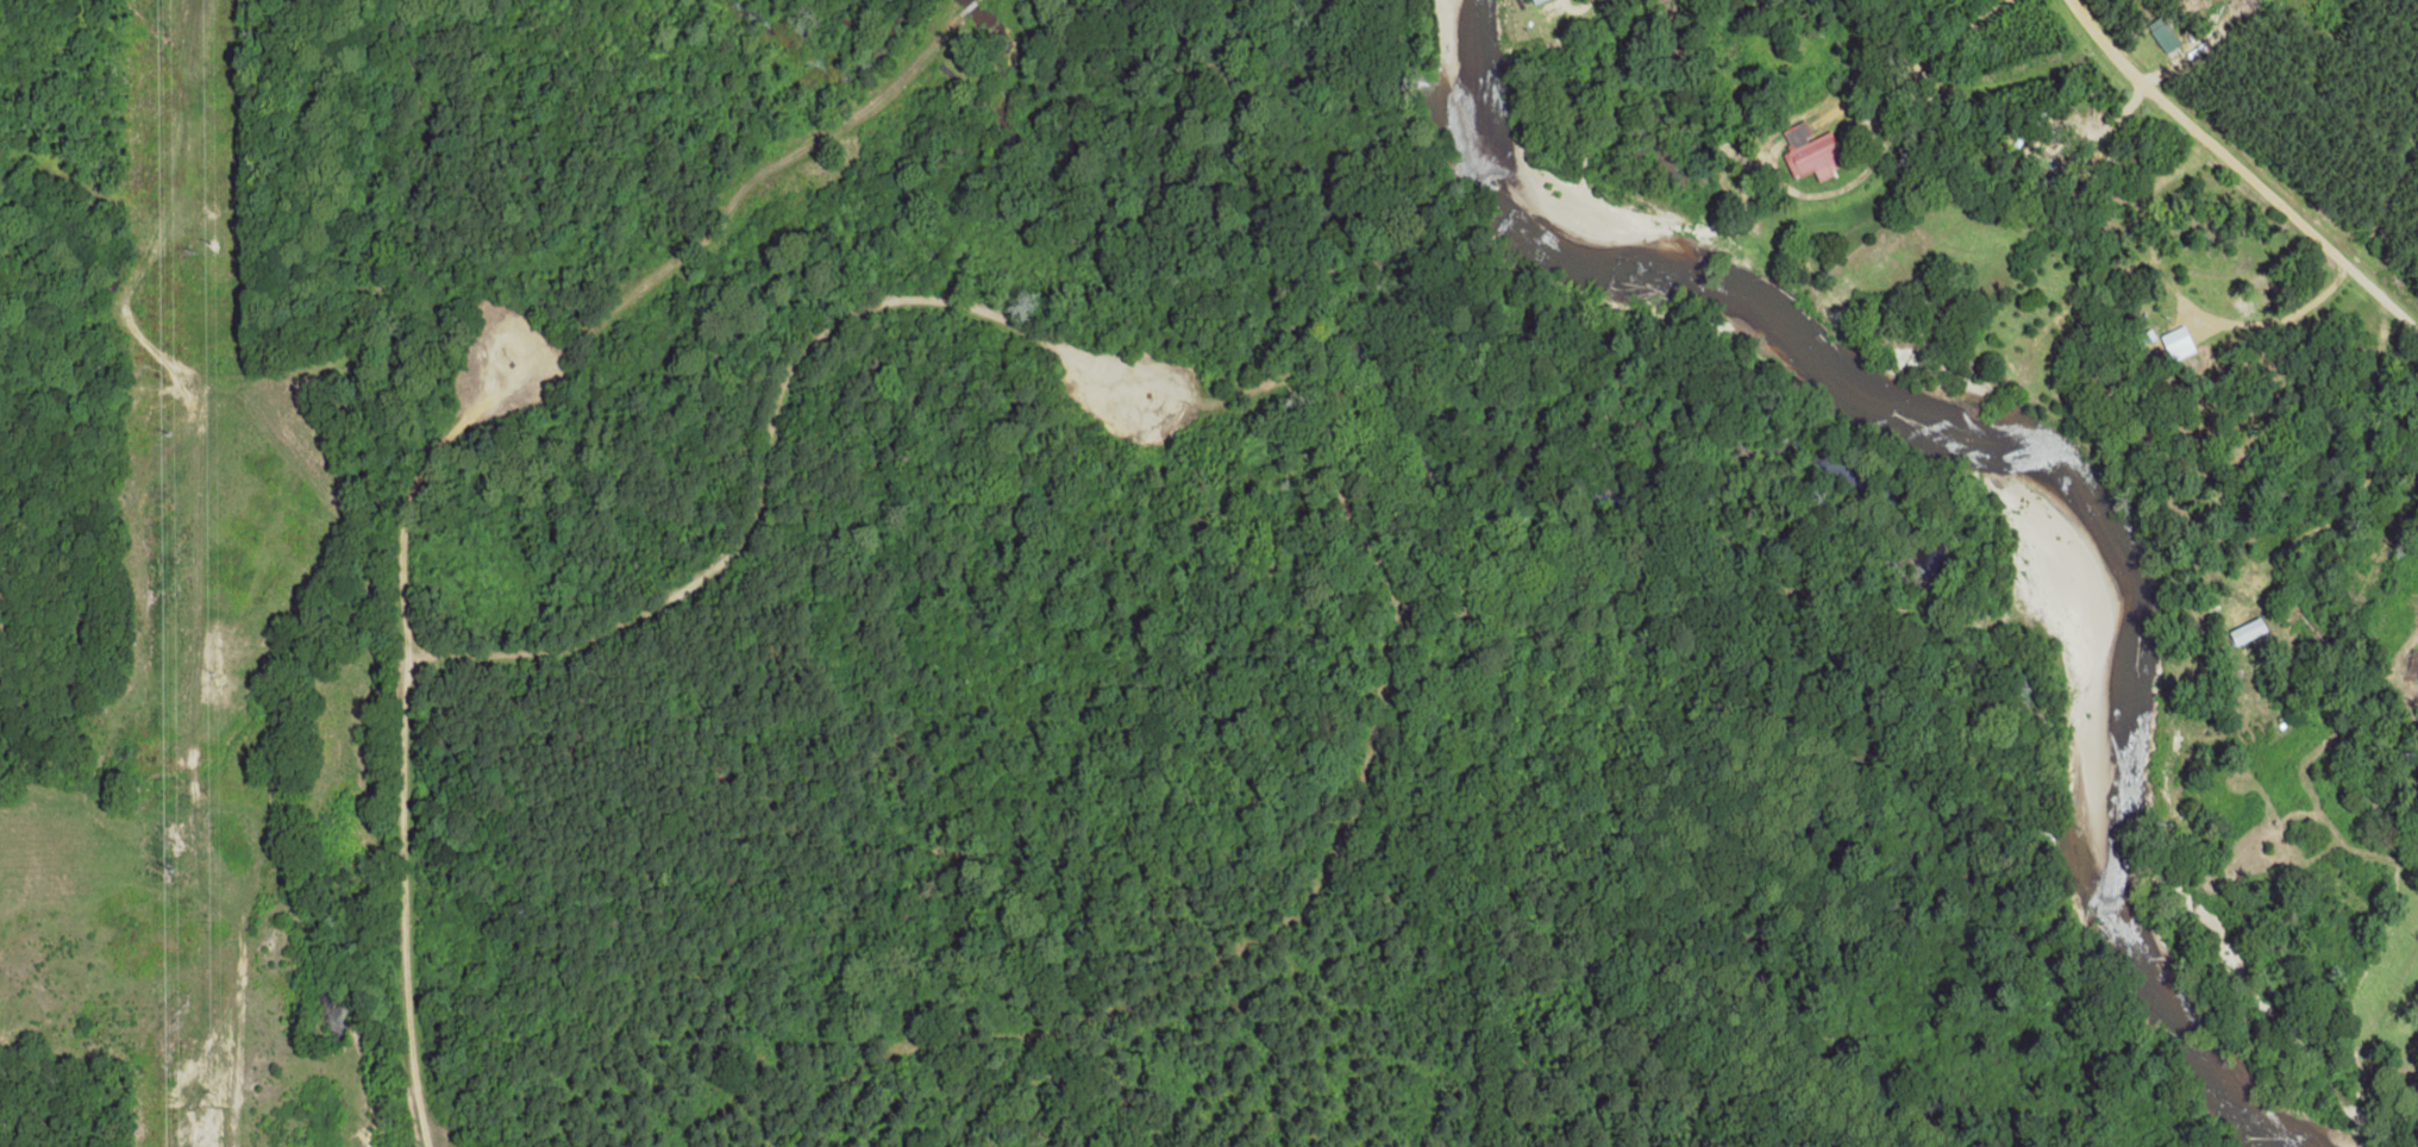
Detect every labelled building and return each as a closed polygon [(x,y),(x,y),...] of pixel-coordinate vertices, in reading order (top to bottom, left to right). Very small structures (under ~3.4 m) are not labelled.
[(2146,26),(2165,54),(2181,44),(2162,16),(2146,26)] [(1781,132),(1790,153),(1783,156),(1793,180),(1813,172),(1817,181),(1846,168),(1830,132),(1812,140),(1804,122),(1781,132)] [(2160,338),(2172,364),(2196,353),(2184,327),(2160,338)] [(2235,646),(2267,632),(2261,617),(2229,631),(2235,646)]
